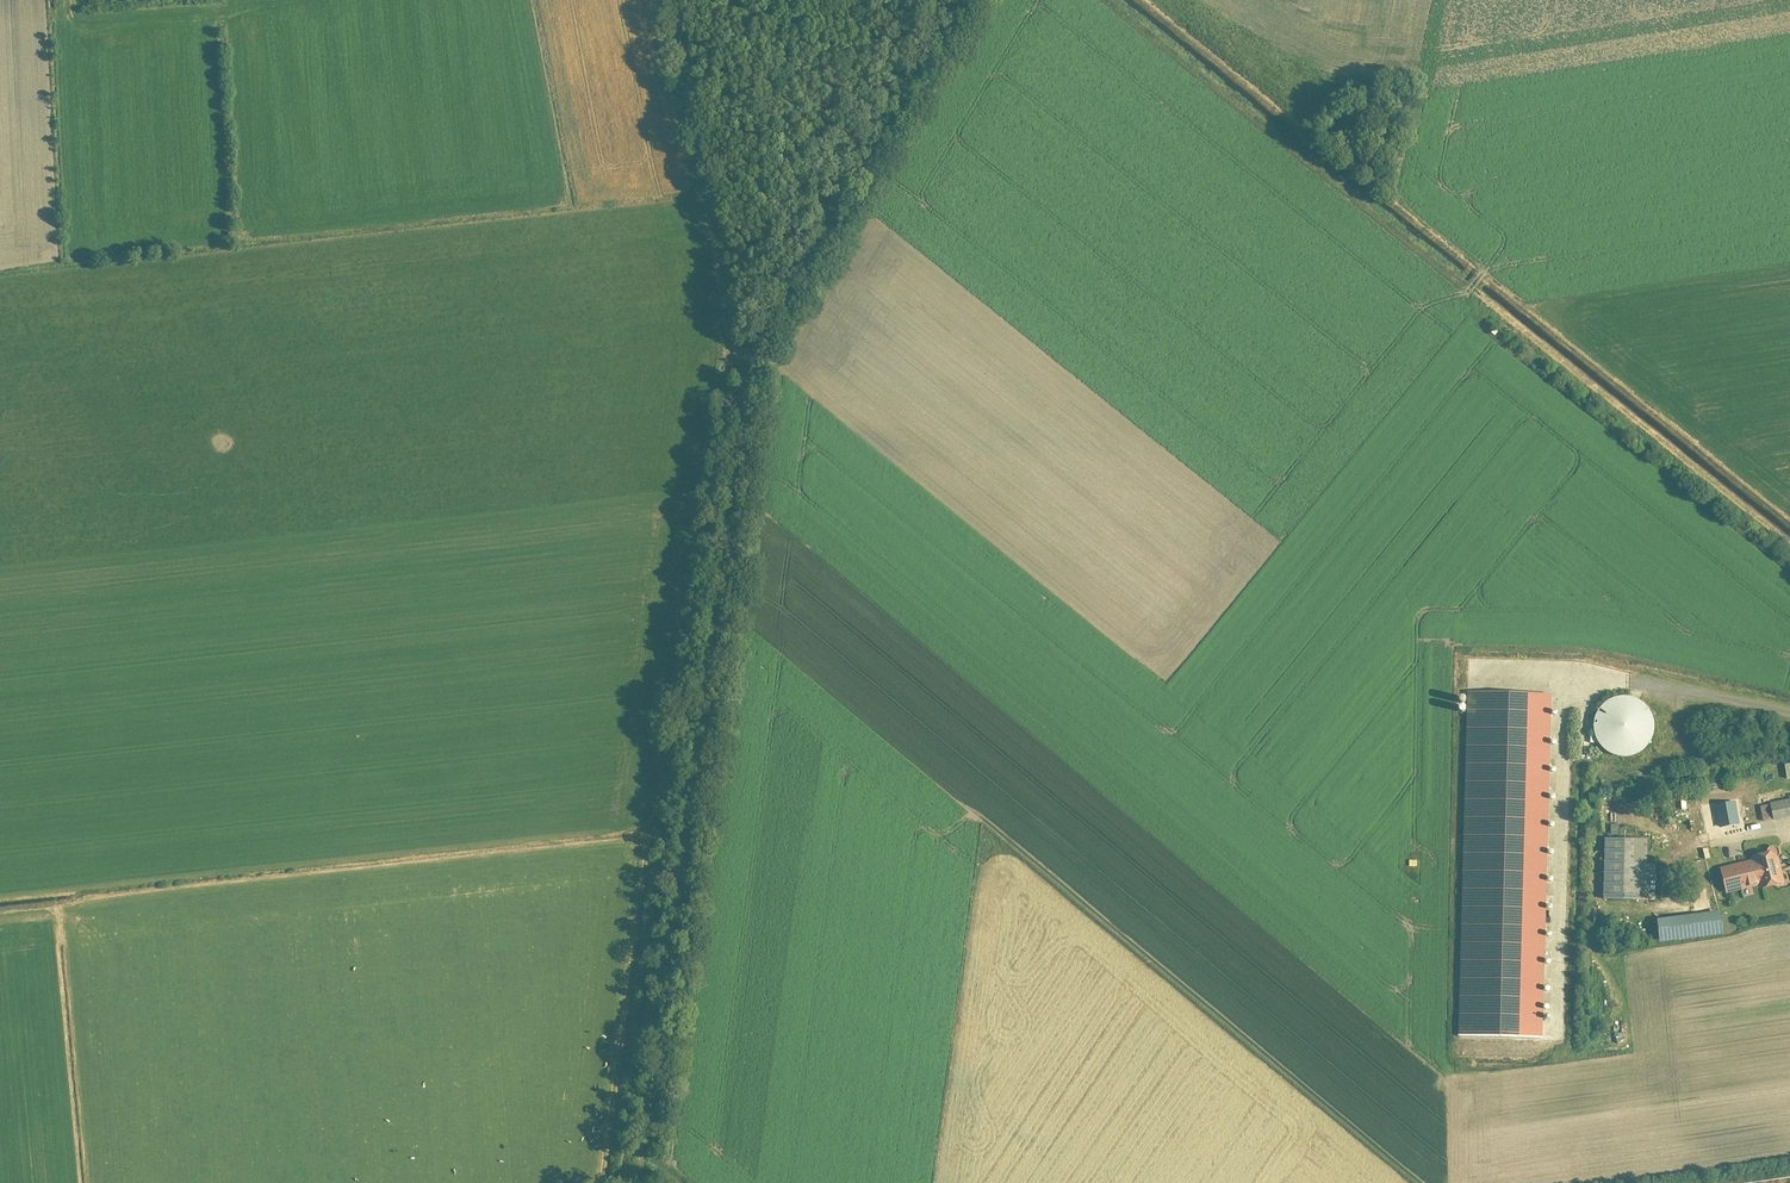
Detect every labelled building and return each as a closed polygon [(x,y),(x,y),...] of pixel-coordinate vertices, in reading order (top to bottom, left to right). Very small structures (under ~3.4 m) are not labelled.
[(1471,695),(1461,1038),(1546,1041),(1556,697),(1471,695)] [(1611,703),(1600,709),(1591,722),(1588,735),(1591,746),(1600,758),(1614,766),(1627,766),(1640,760),(1651,746),(1653,731),(1650,720),(1640,708),(1625,702),(1611,703)] [(1760,816),(1789,813),(1789,795),(1758,798),(1760,816)] [(1703,819),(1705,836),(1739,833),(1737,800),(1722,801),(1724,817),(1703,819)] [(1629,832),(1609,833),(1611,893),(1647,893),(1646,863),(1630,863),(1629,832)] [(1717,865),(1719,887),(1781,879),(1776,842),(1748,845),(1750,861),(1717,865)] [(1661,912),(1662,932),(1718,928),(1716,908),(1661,912)]
